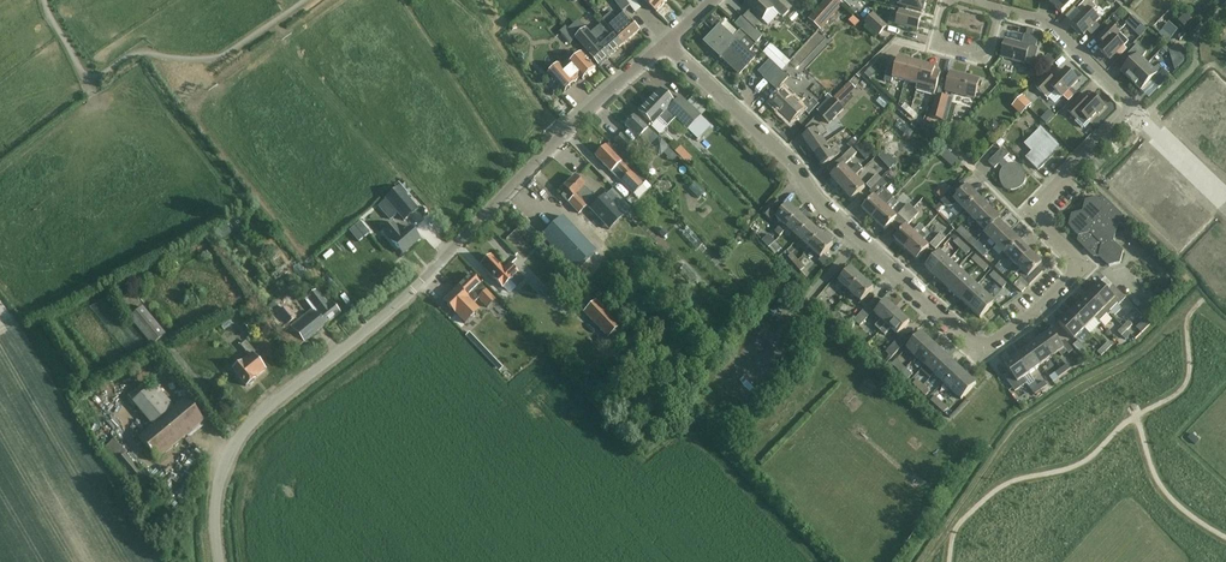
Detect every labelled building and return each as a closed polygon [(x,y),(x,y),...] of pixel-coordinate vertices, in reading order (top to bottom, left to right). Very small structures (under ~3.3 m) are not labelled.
[(626,0),(614,0),(623,12),(630,6),(628,2),(626,0)] [(668,0),(646,0),(645,1),(657,12),(668,0)] [(766,0),(749,0),(745,4),(762,20),(773,8),(783,17),(789,11),(778,0),(770,0),(768,2),(766,0)] [(843,4),(838,0),(826,0),(809,19),(821,29),(843,4)] [(923,12),(926,0),(901,0),(900,6),(923,12)] [(1049,1),(1062,14),(1076,0),(1050,0),(1049,1)] [(1084,35),(1099,19),(1092,13),(1097,8),(1093,4),(1095,2),(1092,0),(1086,0),(1077,10),(1082,15),(1073,24),(1084,35)] [(896,25),(918,31),(921,18),(900,12),(898,20),(891,18),(890,23),(896,25)] [(602,21),(604,22),(623,44),(624,45),(640,30),(631,20),(631,21),(626,14),(618,21),(611,13),(602,21)] [(1187,13),(1179,21),(1184,27),(1192,20),(1187,13)] [(873,15),(866,23),(879,35),(887,27),(873,15)] [(736,24),(756,43),(763,36),(742,17),(736,24)] [(854,17),(849,22),(855,27),(859,22),(854,17)] [(1000,33),(1008,33),(1008,17),(1000,17),(1000,33)] [(1132,17),(1125,24),(1131,29),(1140,37),(1146,30),(1137,22),(1132,17)] [(600,65),(623,44),(604,22),(590,34),(586,30),(576,38),(580,43),(581,43),(600,65)] [(1169,22),(1162,30),(1172,38),(1178,30),(1169,22)] [(721,58),(743,35),(740,32),(734,38),(720,25),(704,42),(721,58)] [(1120,34),(1111,25),(1098,38),(1105,44),(1099,50),(1110,61),(1120,51),(1123,54),(1127,49),(1124,47),(1129,42),(1120,34)] [(566,27),(560,32),(565,38),(571,33),(566,27)] [(1006,40),(1001,58),(1025,65),(1033,67),(1038,49),(1036,48),(1038,39),(1040,31),(1028,28),(1026,35),(1024,35),(1024,36),(1022,44),(1010,41),(1006,40)] [(743,35),(721,58),(740,74),(755,58),(749,52),(755,46),(743,35)] [(771,44),(763,52),(770,59),(776,65),(782,71),(791,62),(771,44)] [(1131,81),(1148,64),(1142,59),(1146,52),(1138,44),(1125,57),(1130,62),(1121,72),(1131,81)] [(786,49),(783,53),(788,58),(793,52),(791,50),(786,49)] [(560,65),(549,74),(565,93),(576,83),(575,82),(581,77),(583,80),(596,69),(583,54),(575,61),(570,65),(565,70),(560,65)] [(1049,55),(1041,62),(1047,68),(1055,61),(1049,55)] [(889,65),(884,81),(891,83),(893,78),(905,82),(911,61),(898,58),(896,67),(889,65)] [(770,59),(758,72),(764,78),(770,84),(782,71),(776,65),(770,59)] [(916,91),(923,64),(911,61),(905,82),(917,85),(916,91)] [(940,75),(934,74),(936,68),(923,64),(916,91),(933,96),(936,90),(940,75)] [(1171,76),(1160,65),(1154,69),(1148,64),(1131,81),(1141,91),(1150,81),(1158,89),(1171,76)] [(870,68),(865,76),(869,79),(875,72),(870,68)] [(1045,96),(1048,98),(1055,91),(1062,98),(1078,81),(1066,69),(1055,81),(1047,74),(1035,87),(1045,96)] [(782,71),(770,84),(777,90),(789,77),(782,71)] [(951,72),(945,91),(975,99),(980,80),(951,72)] [(757,91),(766,82),(762,78),(753,86),(757,91)] [(855,89),(849,83),(819,114),(829,124),(844,109),(839,105),(855,89)] [(660,89),(639,111),(653,125),(660,119),(668,127),(676,119),(688,130),(701,117),(688,104),(680,97),(674,103),(660,89)] [(785,91),(773,103),(785,115),(784,116),(791,123),(804,110),(804,109),(810,102),(805,96),(798,103),(785,91)] [(1070,92),(1064,98),(1068,101),(1074,96),(1070,92)] [(943,121),(949,98),(937,95),(930,117),(943,121)] [(1023,95),(1012,107),(1021,116),(1032,104),(1023,95)] [(1093,96),(1084,105),(1079,100),(1068,111),(1077,120),(1076,122),(1082,128),(1085,128),(1090,123),(1088,121),(1097,112),(1099,114),(1105,107),(1093,96)] [(706,112),(693,99),(688,104),(701,117),(706,112)] [(804,109),(804,110),(809,115),(819,104),(813,99),(810,102),(804,109)] [(907,113),(911,109),(905,104),(902,108),(907,113)] [(907,113),(913,118),(917,115),(911,109),(907,113)] [(634,116),(625,126),(638,139),(639,138),(644,142),(647,142),(652,147),(652,150),(658,156),(661,156),(668,148),(634,116)] [(708,130),(711,127),(701,117),(688,130),(698,140),(701,137),(708,130)] [(927,132),(931,120),(925,118),(921,130),(927,132)] [(993,120),(985,129),(994,136),(1001,127),(993,120)] [(814,152),(825,144),(820,136),(827,132),(822,125),(816,130),(804,138),(814,152)] [(1054,148),(1054,145),(1054,142),(1052,140),(1041,128),(1032,137),(1031,140),(1030,143),(1030,146),(1031,149),(1032,151),(1033,152),(1026,158),(1039,170),(1052,157),(1050,155),(1052,153),(1054,151),(1054,148)] [(615,141),(626,152),(632,145),(621,134),(615,141)] [(853,139),(848,143),(851,147),(856,142),(853,139)] [(1000,147),(1004,143),(1000,139),(996,143),(1000,147)] [(825,144),(814,152),(823,166),(835,158),(835,157),(842,153),(837,147),(831,151),(825,144)] [(631,172),(621,162),(606,146),(595,157),(633,195),(643,184),(631,172)] [(847,164),(857,153),(852,148),(842,159),(847,164)] [(865,149),(860,154),(866,159),(871,154),(865,149)] [(943,157),(954,168),(962,159),(951,149),(943,157)] [(1011,164),(1008,165),(1004,160),(1009,155),(1003,149),(989,162),(995,169),(999,164),(1003,168),(1002,170),(1001,172),(1000,174),(1000,176),(1000,179),(1000,181),(1001,183),(1002,185),(1003,187),(1005,188),(1007,190),(1009,190),(1012,191),(1014,191),(1016,190),(1018,189),(1020,188),(1022,187),(1024,185),(1025,183),(1025,181),(1026,179),(1026,177),(1026,175),(1025,172),(1024,170),(1023,169),(1021,167),(1019,166),(1017,165),(1015,164),(1013,164),(1011,164)] [(842,188),(855,177),(862,170),(857,166),(850,172),(845,165),(832,177),(842,188)] [(872,190),(882,179),(877,175),(867,185),(872,190)] [(593,196),(584,187),(585,186),(575,176),(563,188),(567,191),(562,196),(579,214),(587,206),(585,204),(593,196)] [(855,177),(842,188),(852,200),(865,187),(855,177)] [(894,198),(884,188),(887,184),(882,179),(872,190),(876,195),(863,210),(874,220),(886,207),(894,198)] [(979,197),(968,187),(967,188),(961,182),(941,202),(944,205),(950,207),(956,205),(957,203),(965,211),(979,197)] [(945,186),(938,194),(943,198),(950,190),(945,186)] [(386,200),(378,206),(390,220),(398,214),(404,221),(418,209),(399,187),(385,199),(386,200)] [(593,196),(585,204),(587,206),(609,230),(625,216),(624,215),(606,196),(605,195),(598,201),(593,196)] [(976,222),(990,208),(979,197),(965,211),(976,222)] [(1120,263),(1123,252),(1114,242),(1121,215),(1105,199),(1099,200),(1097,198),(1086,201),(1083,212),(1072,215),(1069,226),(1079,236),(1078,239),(1097,257),(1099,256),(1109,266),(1120,263)] [(775,200),(763,213),(770,220),(782,206),(775,200)] [(886,207),(874,220),(885,230),(897,217),(891,212),(898,205),(892,200),(886,207)] [(788,228),(800,215),(789,204),(776,218),(783,224),(775,232),(780,236),(788,228)] [(908,204),(898,215),(904,220),(914,209),(908,204)] [(904,220),(909,225),(919,213),(914,208),(914,209),(904,220)] [(987,232),(999,221),(1001,219),(990,208),(976,222),(987,232)] [(799,238),(811,225),(800,215),(788,228),(799,238)] [(562,217),(541,237),(545,241),(551,247),(575,272),(582,265),(596,253),(562,217)] [(996,245),(1010,231),(999,221),(987,232),(985,234),(996,245)] [(360,222),(349,232),(358,243),(370,234),(360,222)] [(403,254),(420,239),(409,227),(403,233),(394,223),(384,232),(403,254)] [(906,250),(918,237),(925,229),(920,224),(913,232),(907,226),(895,239),(906,250)] [(810,248),(822,235),(811,225),(799,238),(810,248)] [(227,226),(217,233),(222,241),(232,234),(227,226)] [(962,237),(967,232),(961,227),(956,232),(962,237)] [(664,229),(659,233),(664,238),(669,233),(664,229)] [(679,234),(691,248),(697,243),(685,229),(679,234)] [(1007,256),(1020,242),(1010,231),(996,245),(1007,256)] [(967,242),(972,236),(967,232),(962,237),(967,242)] [(918,237),(906,250),(917,260),(929,247),(924,242),(928,238),(922,233),(918,237)] [(936,250),(946,238),(941,233),(930,245),(936,250)] [(772,245),(776,242),(770,235),(766,238),(762,241),(769,248),(772,245)] [(822,235),(810,248),(821,259),(833,245),(822,235)] [(960,249),(964,245),(958,239),(954,243),(960,249)] [(538,247),(544,254),(551,247),(545,241),(538,247)] [(776,242),(772,245),(778,252),(782,249),(776,242)] [(1017,266),(1031,253),(1020,242),(1007,256),(1017,266)] [(967,255),(971,251),(964,245),(960,249),(967,255)] [(984,258),(989,252),(984,247),(978,253),(984,258)] [(935,276),(950,260),(941,252),(926,268),(935,276)] [(989,263),(994,257),(989,252),(984,258),(989,263)] [(1031,253),(1017,266),(1023,273),(1020,276),(1030,285),(1043,273),(1038,268),(1042,264),(1031,253)] [(795,264),(799,261),(792,254),(788,257),(795,264)] [(491,255),(481,265),(487,271),(485,272),(493,281),(494,280),(502,288),(510,280),(517,288),(525,281),(509,265),(505,270),(491,255)] [(978,266),(982,261),(976,255),(972,260),(978,266)] [(944,285),(959,269),(950,260),(935,276),(944,285)] [(801,271),(805,268),(799,261),(795,264),(801,271)] [(985,272),(989,267),(982,261),(978,266),(985,272)] [(685,264),(679,269),(693,284),(699,278),(685,264)] [(999,264),(995,268),(1002,275),(1006,271),(999,264)] [(582,265),(575,272),(584,282),(591,275),(582,265)] [(850,292),(863,278),(851,268),(839,282),(850,292)] [(953,293),(968,277),(959,269),(944,285),(953,293)] [(996,282),(1000,278),(994,272),(990,276),(996,282)] [(1183,273),(1177,279),(1185,287),(1191,281),(1183,273)] [(597,290),(602,285),(592,274),(587,279),(597,290)] [(457,288),(444,301),(466,324),(480,310),(474,303),(478,299),(487,308),(496,300),(486,290),(480,284),(471,275),(457,288)] [(962,301),(977,285),(968,277),(953,293),(962,301)] [(863,278),(850,292),(861,302),(874,289),(863,278)] [(1003,288),(1007,284),(1000,278),(996,282),(1003,288)] [(1171,279),(1162,282),(1164,291),(1173,288),(1171,279)] [(1014,285),(1022,293),(1027,288),(1021,283),(1020,284),(1017,282),(1014,285)] [(1110,314),(1126,298),(1114,286),(1108,291),(1100,283),(1090,294),(1110,314)] [(971,310),(986,294),(977,285),(962,301),(971,310)] [(328,307),(317,292),(305,300),(313,310),(291,327),(298,335),(304,343),(340,314),(332,304),(328,307)] [(986,294),(971,310),(980,318),(995,302),(986,294)] [(1100,324),(1110,314),(1090,294),(1080,304),(1095,319),(1100,324)] [(541,299),(527,307),(535,320),(548,312),(541,299)] [(956,300),(949,310),(958,316),(965,306),(956,300)] [(596,301),(584,313),(608,338),(620,326),(596,301)] [(880,331),(899,311),(887,301),(875,314),(882,320),(876,327),(880,331)] [(275,302),(267,307),(270,311),(277,306),(275,302)] [(830,314),(833,310),(827,304),(823,308),(830,314)] [(1085,329),(1095,319),(1080,304),(1070,314),(1085,329)] [(129,318),(152,346),(165,335),(142,307),(129,318)] [(280,313),(288,324),(296,319),(288,307),(280,313)] [(860,326),(873,312),(867,307),(854,321),(860,326)] [(492,308),(486,314),(495,321),(500,316),(492,308)] [(837,320),(840,316),(833,310),(830,314),(837,320)] [(899,311),(880,331),(885,335),(891,329),(898,335),(910,322),(899,311)] [(1075,340),(1085,329),(1070,314),(1059,324),(1075,340)] [(249,331),(259,323),(253,316),(243,324),(249,331)] [(1142,333),(1150,325),(1145,320),(1137,328),(1142,333)] [(1142,335),(1132,326),(1133,325),(1129,322),(1124,327),(1137,340),(1142,335)] [(295,351),(304,343),(298,335),(291,327),(282,335),(295,351)] [(1131,335),(1137,340),(1124,327),(1118,332),(1122,336),(1125,340),(1131,335)] [(1065,340),(1061,344),(1052,331),(1040,340),(1053,357),(1059,353),(1062,356),(1067,352),(1069,354),(1073,351),(1065,340)] [(916,358),(931,342),(922,333),(907,349),(916,358)] [(893,356),(906,342),(900,337),(887,351),(893,356)] [(1041,366),(1053,357),(1040,340),(1028,348),(1041,366)] [(254,380),(255,379),(266,371),(253,355),(255,352),(246,341),(241,346),(250,357),(233,370),(246,387),(247,386),(250,386),(254,383),(254,380)] [(1088,352),(1079,341),(1073,345),(1083,357),(1088,352)] [(925,366),(940,350),(931,342),(916,358),(925,366)] [(1103,347),(1107,351),(1112,346),(1109,342),(1103,347)] [(1102,356),(1107,351),(1103,347),(1098,353),(1102,356)] [(1030,374),(1041,366),(1028,348),(1017,356),(1030,374)] [(934,374),(949,358),(940,350),(925,366),(934,374)] [(1024,378),(1030,374),(1017,356),(1005,365),(1012,375),(1006,379),(1015,392),(1027,383),(1024,378)] [(943,383),(958,367),(949,358),(934,374),(943,383)] [(902,373),(906,369),(899,363),(895,367),(902,373)] [(1065,373),(1071,369),(1068,365),(1062,369),(1065,373)] [(952,391),(967,375),(958,367),(943,383),(952,391)] [(908,379),(912,375),(906,369),(902,373),(908,379)] [(1059,378),(1065,373),(1062,369),(1056,374),(1059,378)] [(952,391),(961,400),(976,384),(967,375),(952,391)] [(920,390),(924,385),(917,379),(913,384),(920,390)] [(1038,386),(1041,390),(1047,386),(1044,382),(1038,386)] [(157,460),(204,421),(185,399),(175,408),(155,384),(149,389),(145,383),(128,397),(152,426),(138,438),(157,460)] [(926,396),(930,391),(924,385),(920,390),(926,396)] [(1035,395),(1041,390),(1038,386),(1032,391),(1035,395)] [(938,407),(942,402),(935,396),(931,401),(938,407)] [(944,413),(948,408),(942,402),(938,407),(944,413)] [(188,438),(183,441),(187,447),(192,443),(188,438)] [(146,479),(125,454),(126,454),(114,440),(100,451),(112,466),(113,465),(134,490),(146,479)]
